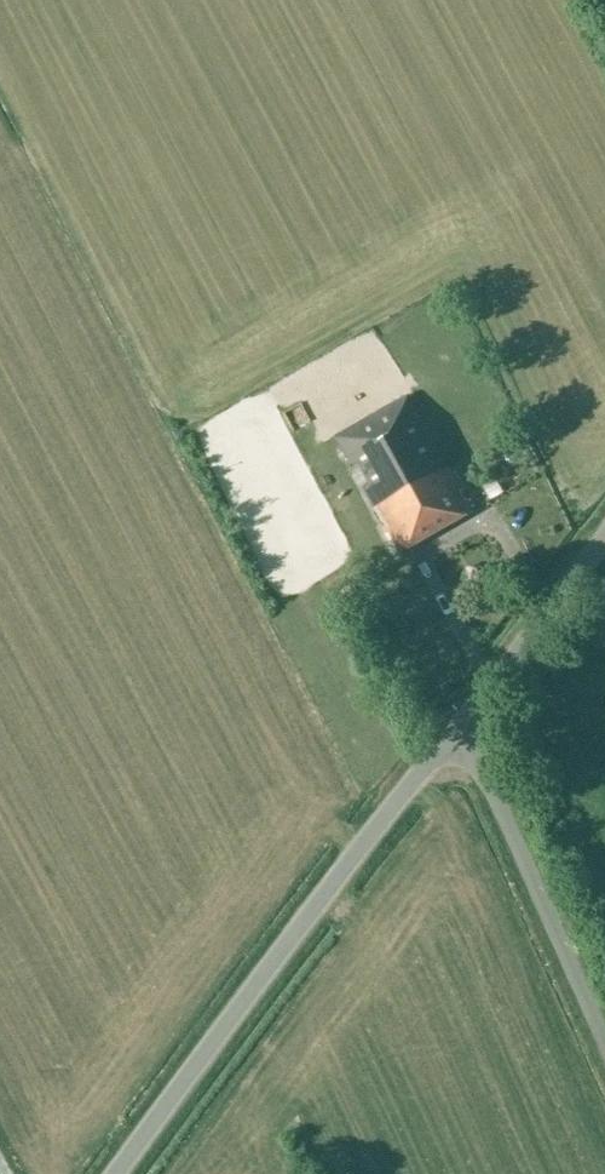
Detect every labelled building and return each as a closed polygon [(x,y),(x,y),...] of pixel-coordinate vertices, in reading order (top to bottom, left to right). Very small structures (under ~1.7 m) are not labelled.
[(412,397),(337,435),(353,466),(360,464),(369,482),(364,488),(398,554),(472,516),(412,397)] [(353,596),(349,587),(343,590),(347,598),(353,596)]
